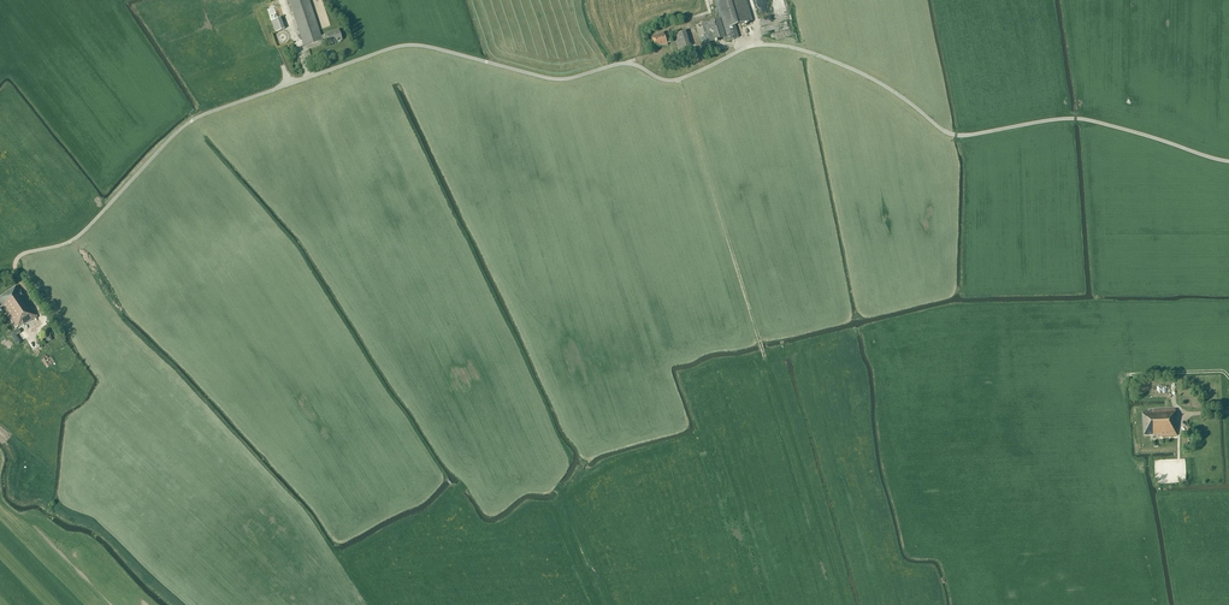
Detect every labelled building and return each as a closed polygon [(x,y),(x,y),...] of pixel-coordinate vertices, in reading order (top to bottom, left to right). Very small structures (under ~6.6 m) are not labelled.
[(341,39),(337,30),(326,34),(326,35),(320,36),(308,0),(288,0),(304,46),(322,40),(322,39),(327,37),(329,43),(341,39)] [(721,19),(697,26),(702,45),(726,37),(727,41),(739,37),(735,25),(752,20),(746,0),(715,0),(721,19)] [(285,29),(281,18),(271,21),(275,32),(285,29)] [(674,35),(679,50),(690,47),(685,31),(674,35)] [(668,44),(672,42),(669,33),(665,35),(664,33),(653,37),(657,48),(668,44)] [(674,63),(682,61),(680,55),(672,58),(674,63)] [(22,325),(37,316),(17,286),(0,297),(0,303),(16,327),(21,324),(22,325)] [(21,333),(19,329),(11,334),(18,344),(19,344),(20,343),(21,342),(17,336),(21,333)] [(1142,412),(1144,438),(1177,436),(1176,416),(1175,416),(1175,410),(1163,410),(1163,411),(1142,412)]
